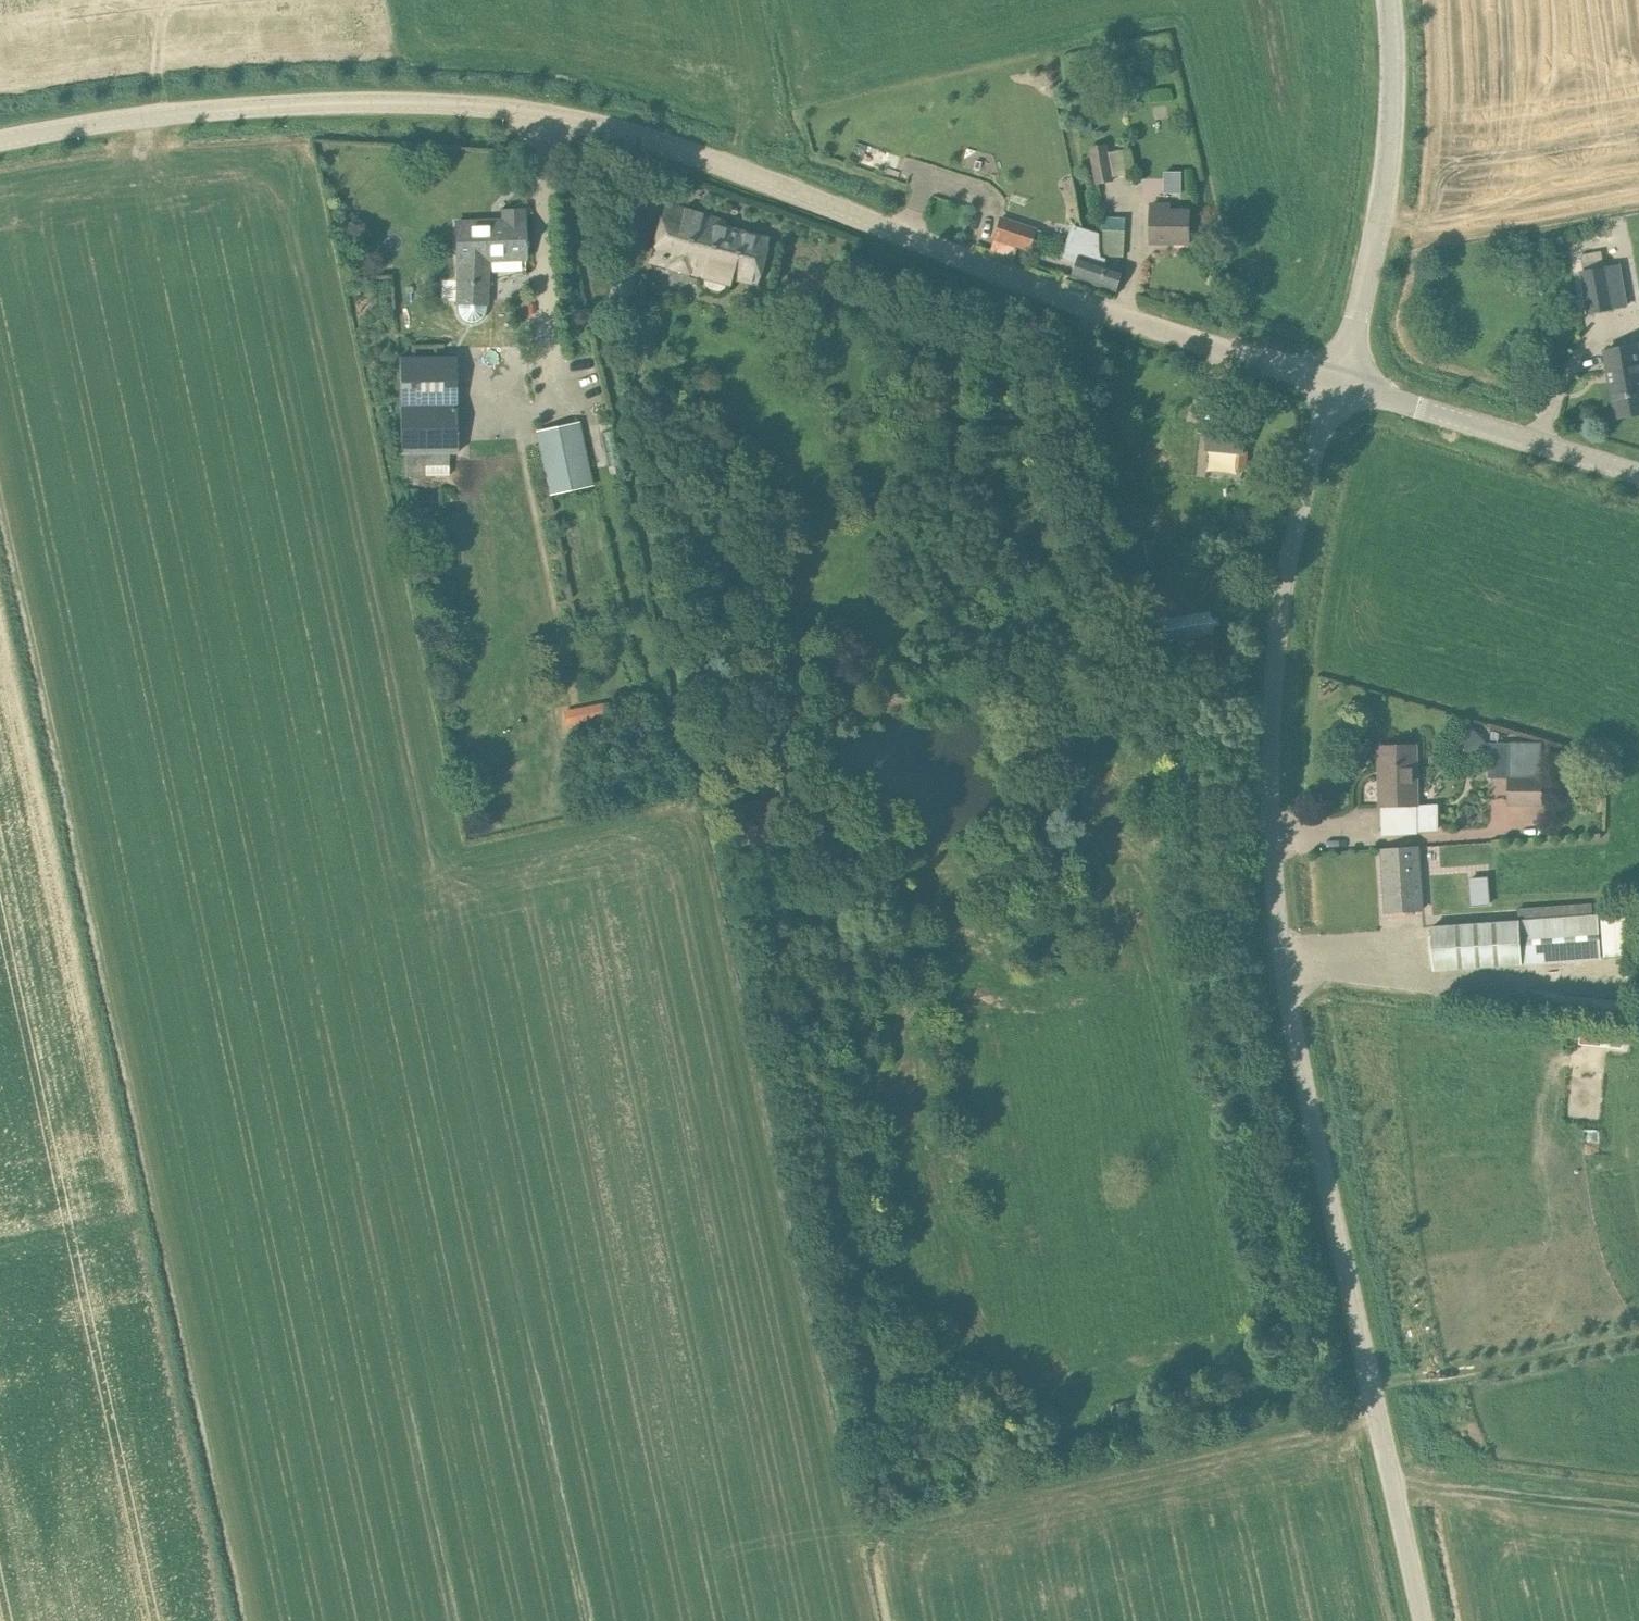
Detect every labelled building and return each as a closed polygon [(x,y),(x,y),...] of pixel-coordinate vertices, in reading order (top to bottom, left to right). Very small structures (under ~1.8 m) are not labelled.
[(1110,147),(1093,150),(1099,183),(1116,180),(1110,147)] [(1182,171),(1164,171),(1164,194),(1182,194),(1182,171)] [(648,260),(705,277),(703,283),(707,289),(719,292),(724,288),(725,284),(727,284),(729,279),(754,287),(763,259),(768,238),(724,227),(725,222),(665,203),(648,260)] [(1151,204),(1151,243),(1190,244),(1190,211),(1169,211),(1170,204),(1151,204)] [(459,265),(460,307),(459,314),(462,319),(466,322),(471,323),(477,322),(482,320),(485,315),(486,311),(486,307),(488,307),(489,263),(526,261),(525,242),(524,220),(523,220),(523,210),(503,211),(504,225),(492,226),(492,221),(456,222),(457,244),(458,265),(459,265)] [(1001,215),(994,238),(1019,247),(1026,224),(1001,215)] [(1101,255),(1124,258),(1126,218),(1103,216),(1101,255)] [(1073,277),(1117,291),(1124,271),(1104,264),(1106,260),(1101,258),(1100,252),(1101,235),(1074,226),(1065,252),(1080,257),(1073,277)] [(1582,270),(1588,312),(1627,305),(1621,263),(1582,270)] [(1605,351),(1617,418),(1638,414),(1638,345),(1605,351)] [(453,360),(397,361),(398,457),(402,457),(402,480),(445,479),(445,457),(454,457),(453,360)] [(1168,422),(1164,456),(1199,460),(1202,425),(1168,422)] [(584,436),(581,423),(536,431),(548,492),(593,484),(584,436)] [(1210,424),(1207,449),(1235,452),(1233,468),(1246,469),(1248,448),(1243,448),(1246,427),(1210,424)] [(612,430),(603,432),(610,467),(619,465),(612,430)] [(1204,542),(1194,542),(1194,554),(1204,554),(1204,542)] [(1188,635),(1215,629),(1210,610),(1183,617),(1188,635)] [(606,703),(565,712),(569,734),(586,730),(585,724),(609,719),(606,703)] [(1473,727),(1457,742),(1472,759),(1488,743),(1473,727)] [(1509,807),(1542,807),(1543,742),(1510,742),(1509,807)] [(1379,746),(1380,806),(1382,806),(1383,835),(1415,833),(1414,805),(1417,805),(1415,745),(1401,746),(1379,746)] [(1382,849),(1386,912),(1422,910),(1418,847),(1382,849)] [(1489,876),(1469,877),(1471,906),(1491,905),(1489,876)] [(778,897),(766,898),(768,915),(780,913),(778,897)] [(1602,959),(1599,915),(1578,917),(1432,927),(1435,970),(1580,960),(1602,959)]
